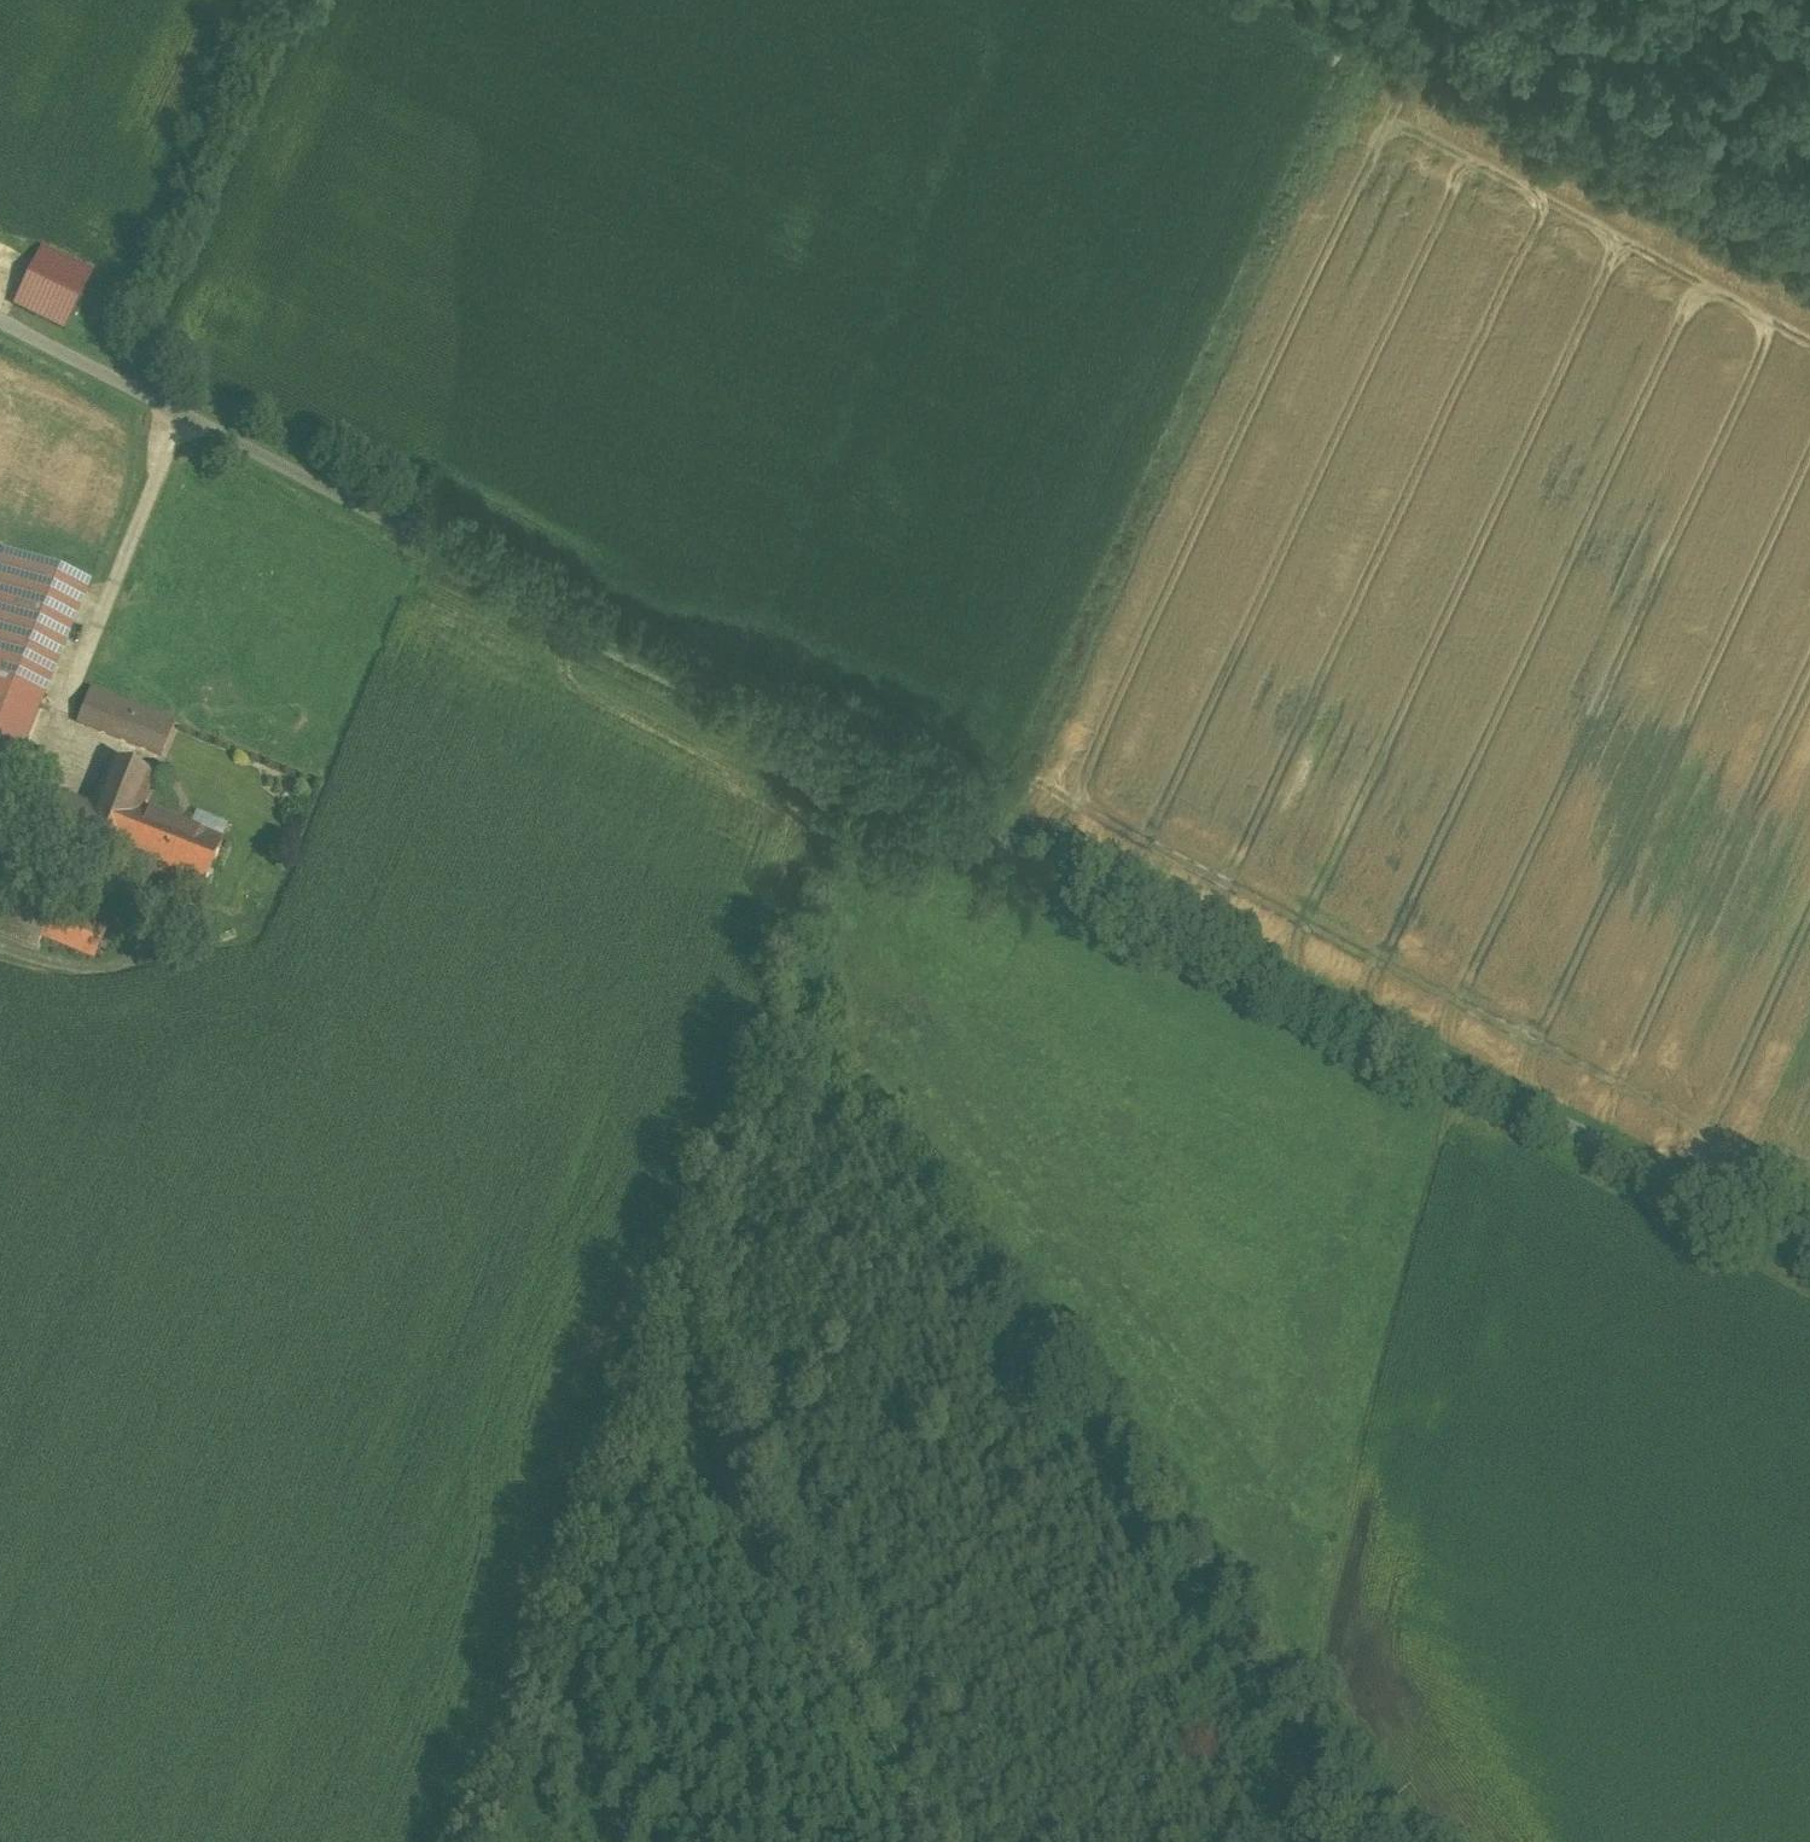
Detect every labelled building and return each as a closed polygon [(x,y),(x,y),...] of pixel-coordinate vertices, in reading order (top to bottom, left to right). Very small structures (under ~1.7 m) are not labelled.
[(41,249),(19,312),(75,331),(97,268),(41,249)] [(4,559),(0,569),(0,673),(46,691),(86,592),(4,559)] [(0,673),(0,779),(9,782),(46,691),(0,673)] [(175,727),(91,694),(78,726),(162,759),(175,727)] [(153,783),(112,766),(87,828),(46,811),(30,851),(123,888),(130,870),(141,813),(153,783)] [(223,846),(141,813),(130,870),(202,899),(223,846)] [(13,893),(0,926),(0,935),(37,950),(42,940),(94,961),(106,931),(13,893)]
